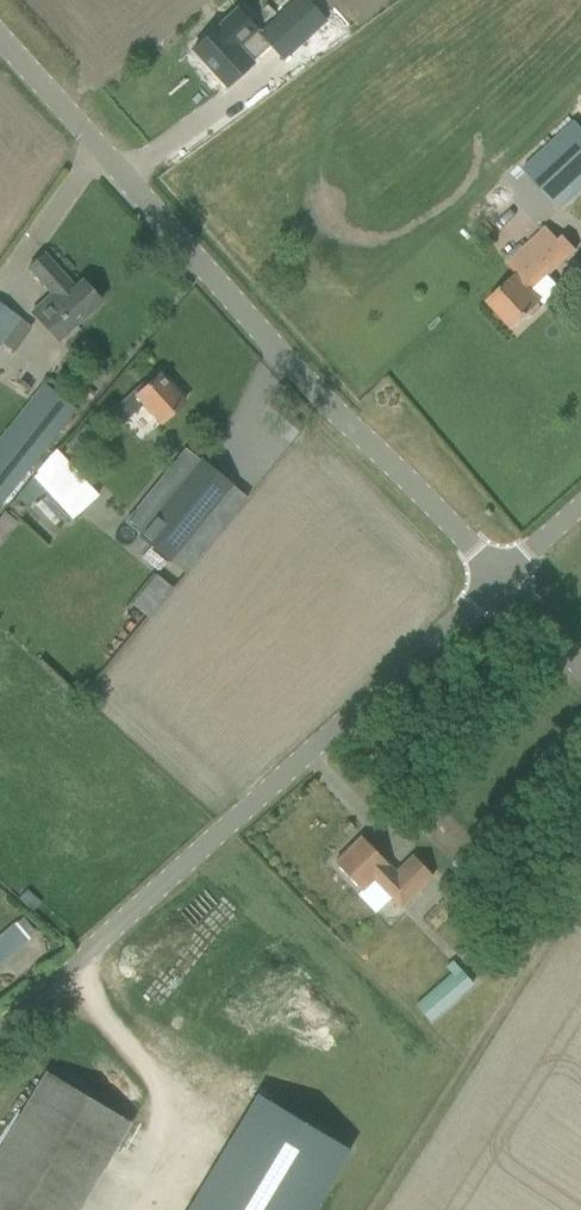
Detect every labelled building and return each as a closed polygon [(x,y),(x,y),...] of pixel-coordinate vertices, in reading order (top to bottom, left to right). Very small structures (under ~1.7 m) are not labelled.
[(307,0),(294,0),(259,33),(282,61),(326,21),(307,0)] [(219,26),(193,50),(227,87),(253,63),(219,26)] [(523,169),(560,209),(580,190),(580,127),(575,121),(523,169)] [(505,284),(488,301),(513,328),(528,314),(533,316),(542,308),(540,303),(543,300),(533,290),(578,247),(566,234),(559,240),(548,227),(508,264),(517,273),(505,284)] [(30,313),(57,342),(101,302),(82,280),(75,287),(44,254),(28,268),(51,293),(30,313)] [(33,324),(0,301),(0,350),(5,342),(16,349),(33,324)] [(144,405),(161,423),(185,402),(160,374),(147,386),(143,382),(112,411),(123,423),(144,405)] [(78,409),(45,382),(9,428),(2,434),(0,436),(0,507),(78,409)] [(87,387),(82,393),(90,401),(95,394),(87,387)] [(44,482),(76,516),(99,494),(67,460),(63,463),(54,454),(41,466),(50,476),(44,482)] [(230,484),(202,462),(142,536),(170,559),(230,484)] [(374,879),(401,907),(433,876),(413,856),(396,872),(361,837),(335,863),(362,891),(374,879)] [(29,939),(28,939),(36,933),(24,919),(0,940),(0,964),(29,939)] [(416,1004),(430,1020),(473,984),(454,962),(447,968),(452,975),(416,1004)] [(130,1121),(46,1071),(0,1148),(0,1209),(76,1209),(130,1121)] [(348,1151),(258,1097),(190,1209),(312,1209),(348,1151)]
